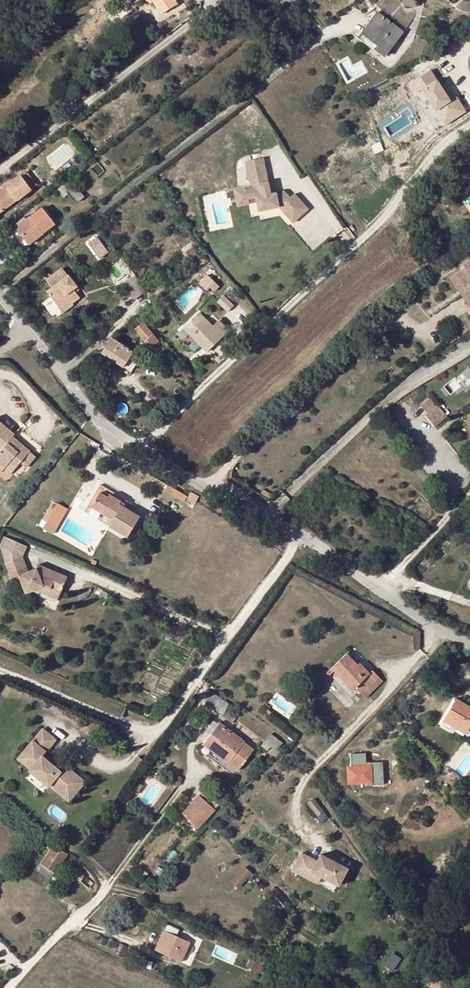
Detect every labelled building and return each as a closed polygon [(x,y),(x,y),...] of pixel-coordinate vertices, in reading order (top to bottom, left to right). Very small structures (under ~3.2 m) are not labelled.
[(174,0),(152,0),(160,15),(177,5),(174,0)] [(361,35),(369,44),(385,57),(403,33),(377,13),(361,35)] [(361,35),(359,37),(369,44),(361,35)] [(432,68),(408,83),(437,130),(467,111),(451,85),(445,88),(432,68)] [(307,209),(294,194),(290,198),(283,191),(270,194),(267,182),(263,159),(246,163),(250,186),(244,187),(247,199),(256,197),(258,211),(259,211),(278,207),(293,222),(307,209)] [(37,187),(26,172),(20,177),(31,191),(37,187)] [(31,191),(20,177),(0,193),(0,214),(16,201),(17,202),(31,191)] [(70,181),(64,186),(78,203),(84,198),(70,181)] [(69,193),(63,186),(57,191),(62,199),(69,193)] [(247,199),(244,187),(234,189),(238,206),(248,204),(247,199)] [(42,209),(16,229),(28,245),(54,225),(42,209)] [(16,229),(11,233),(23,249),(28,245),(16,229)] [(100,260),(108,253),(97,238),(88,244),(100,260)] [(197,249),(195,246),(186,253),(188,256),(197,249)] [(202,256),(197,249),(188,256),(193,262),(202,256)] [(122,259),(116,263),(125,275),(131,271),(122,259)] [(456,273),(450,278),(462,295),(464,293),(469,301),(469,264),(456,273)] [(53,290),(65,305),(76,297),(79,300),(86,293),(82,288),(80,285),(82,282),(68,265),(53,277),(59,285),(53,290)] [(121,278),(126,283),(136,276),(131,271),(125,275),(121,278)] [(123,286),(133,300),(146,291),(136,276),(126,283),(123,286)] [(212,286),(202,276),(195,283),(202,290),(203,288),(207,292),(212,286)] [(80,301),(79,300),(76,297),(65,305),(69,310),(80,301)] [(223,297),(216,304),(226,314),(233,307),(223,297)] [(28,306),(23,299),(20,301),(25,308),(28,306)] [(207,353),(222,339),(198,315),(184,329),(207,353)] [(159,342),(143,323),(135,330),(145,341),(141,345),(147,352),(159,342)] [(105,352),(103,355),(112,361),(124,368),(133,353),(112,340),(110,344),(117,349),(113,356),(105,352)] [(113,356),(117,349),(110,344),(105,352),(113,356)] [(133,353),(124,368),(112,361),(111,363),(131,375),(141,358),(133,353)] [(422,403),(432,395),(427,388),(417,397),(422,403)] [(447,417),(437,405),(437,406),(430,398),(420,405),(427,413),(425,415),(435,427),(447,417)] [(29,453),(13,438),(14,436),(0,424),(0,453),(0,467),(4,470),(7,467),(13,472),(19,465),(29,453)] [(35,458),(29,453),(19,465),(22,466),(25,469),(35,458)] [(10,476),(13,472),(7,467),(4,470),(10,476)] [(99,485),(87,505),(112,520),(108,526),(127,537),(138,517),(133,513),(137,507),(99,485)] [(194,503),(195,501),(199,496),(191,492),(188,497),(187,499),(194,503)] [(56,534),(67,506),(53,501),(42,528),(56,534)] [(84,512),(108,526),(112,520),(87,505),(84,512)] [(27,547),(4,538),(0,548),(0,549),(2,549),(5,565),(20,559),(23,558),(27,547)] [(20,559),(26,573),(28,572),(23,558),(20,559)] [(38,564),(37,568),(28,572),(26,573),(20,559),(5,565),(11,579),(18,576),(25,593),(35,589),(43,586),(60,594),(67,577),(38,564)] [(60,594),(43,586),(35,589),(57,600),(60,594)] [(348,654),(359,665),(361,664),(349,652),(348,654)] [(334,672),(338,676),(342,674),(355,688),(361,694),(379,677),(373,671),(370,674),(361,664),(359,665),(348,654),(331,669),(334,672)] [(329,677),(334,672),(331,669),(326,674),(329,677)] [(355,688),(342,674),(338,676),(352,691),(355,688)] [(383,682),(379,677),(361,694),(366,699),(383,682)] [(213,692),(205,703),(233,722),(235,718),(226,712),(230,705),(213,692)] [(444,721),(454,726),(455,723),(468,730),(469,727),(469,708),(456,700),(444,721)] [(201,738),(206,742),(218,725),(214,721),(201,738)] [(466,733),(468,730),(455,723),(454,726),(444,721),(442,724),(455,731),(457,728),(466,733)] [(238,770),(254,749),(220,723),(218,725),(206,742),(204,744),(238,770)] [(61,772),(43,757),(56,740),(43,729),(37,736),(18,759),(30,770),(29,771),(48,787),(50,786),(61,772)] [(282,743),(271,734),(261,746),(268,751),(271,747),(275,751),(282,743)] [(413,751),(407,746),(403,752),(409,756),(413,751)] [(366,754),(351,754),(351,768),(348,768),(348,785),(370,785),(370,786),(383,787),(383,763),(370,763),(370,768),(366,768),(366,763),(366,754)] [(69,801),(85,782),(66,766),(61,772),(50,786),(69,801)] [(136,794),(143,785),(138,781),(131,789),(136,794)] [(127,803),(131,799),(129,798),(132,793),(129,791),(123,800),(127,803)] [(198,826),(219,804),(204,791),(184,813),(198,826)] [(324,811),(315,800),(309,805),(318,816),(324,811)] [(42,865),(54,874),(67,854),(51,843),(47,848),(51,851),(42,865)] [(339,885),(348,868),(321,854),(320,854),(317,861),(302,853),(301,853),(292,870),(317,883),(321,876),(339,885)] [(50,880),(54,874),(42,865),(39,872),(50,880)] [(244,868),(235,879),(241,885),(251,873),(244,868)] [(80,882),(81,881),(84,876),(77,870),(72,876),(80,882)] [(239,888),(241,885),(235,879),(232,883),(239,888)] [(172,929),(169,935),(180,940),(183,934),(172,929)] [(164,933),(157,949),(173,956),(174,954),(180,956),(184,948),(178,945),(180,940),(169,935),(164,933)] [(394,971),(402,956),(393,952),(385,966),(394,971)] [(452,986),(440,976),(430,987),(431,987),(450,987),(452,986)]
